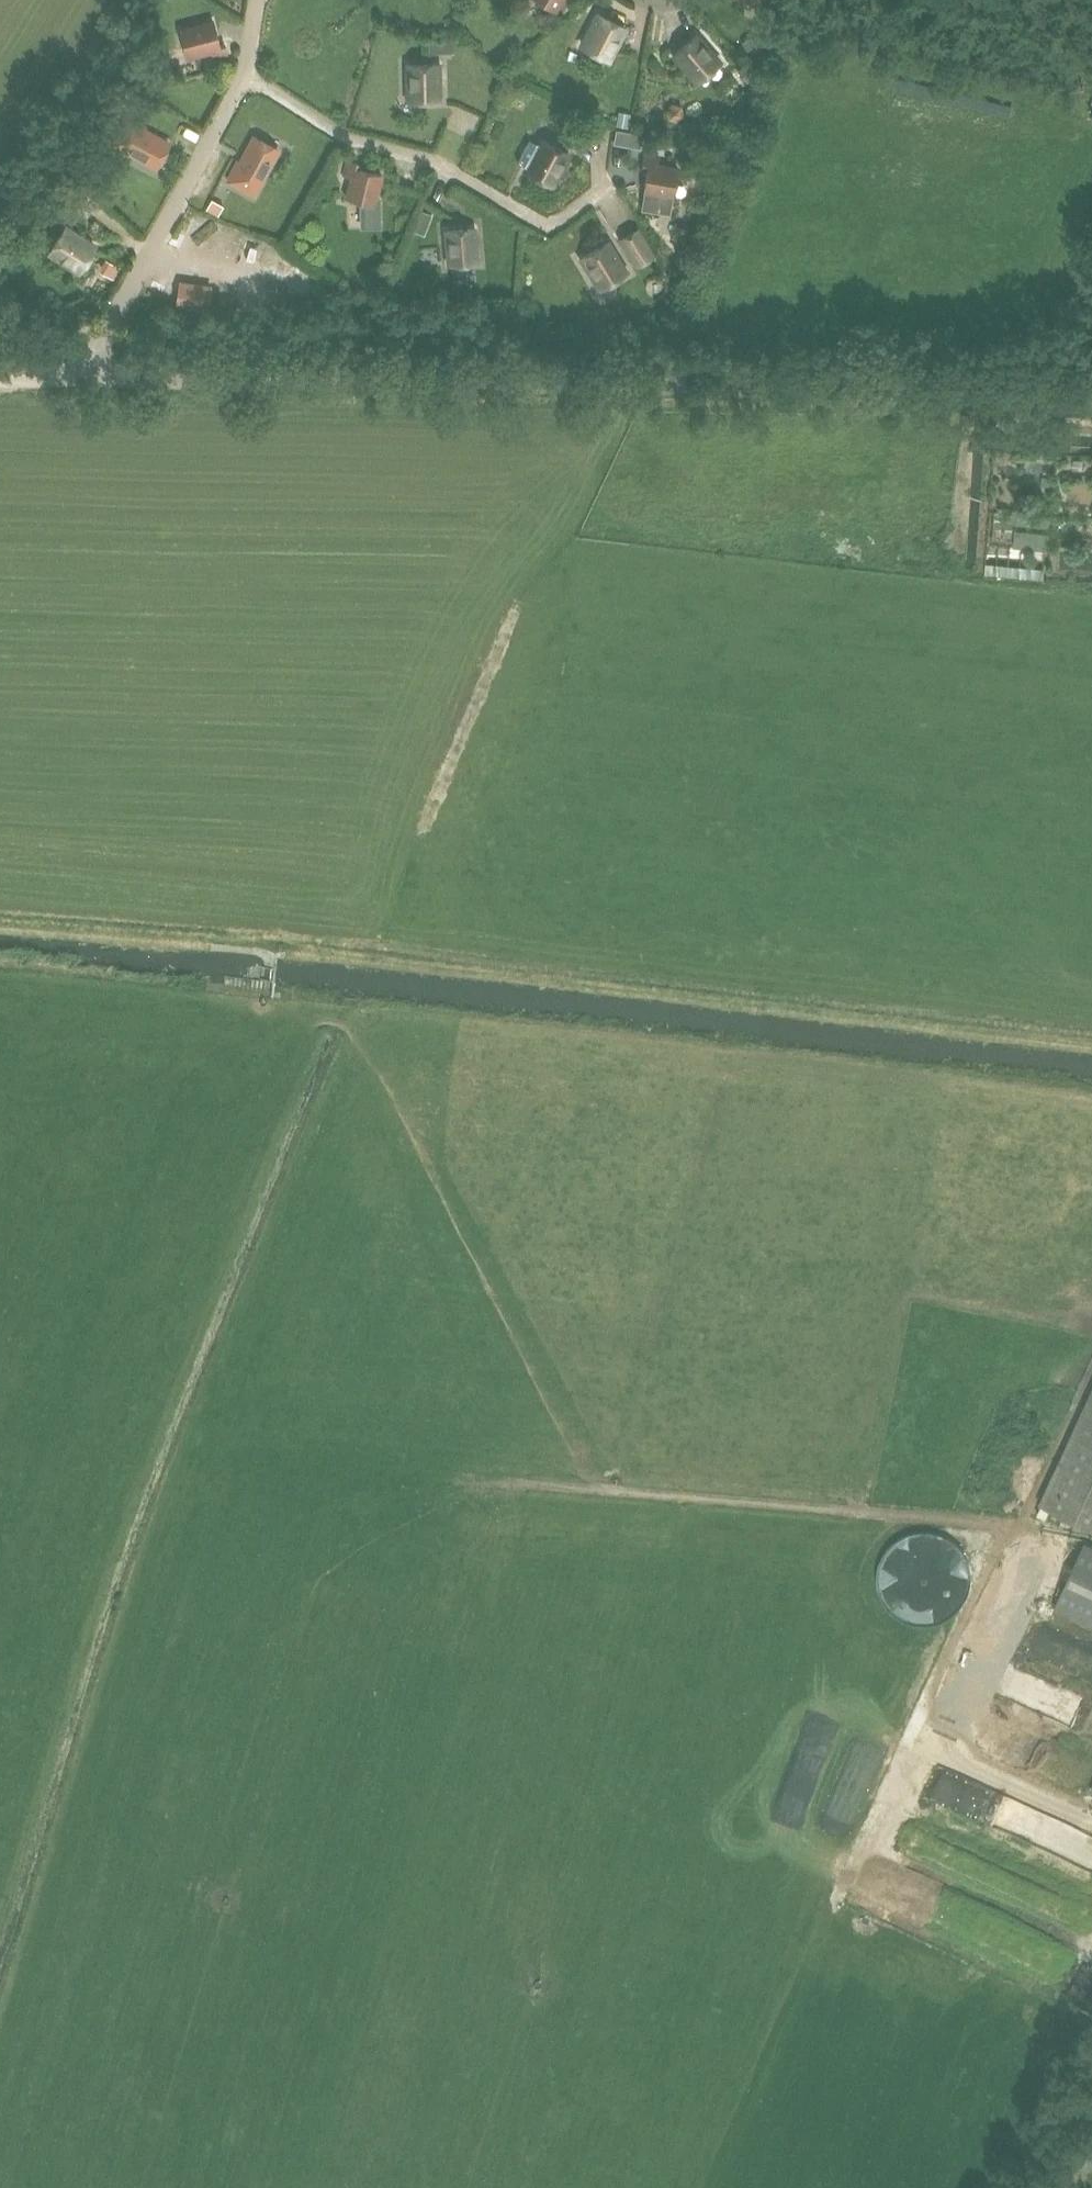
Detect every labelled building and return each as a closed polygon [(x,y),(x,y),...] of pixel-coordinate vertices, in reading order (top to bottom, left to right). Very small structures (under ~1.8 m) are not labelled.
[(555,9),(561,0),(540,0),(555,9)] [(608,58),(624,27),(599,14),(582,45),(608,58)] [(213,20),(180,28),(187,56),(212,50),(213,57),(227,53),(224,43),(219,44),(213,20)] [(696,35),(674,54),(697,81),(719,62),(696,35)] [(438,99),(437,63),(409,64),(410,99),(438,99)] [(719,76),(704,84),(709,94),(725,86),(719,76)] [(131,126),(112,115),(97,142),(141,166),(154,143),(129,130),(131,126)] [(248,159),(237,178),(264,193),(289,150),(266,137),(252,161),(248,159)] [(552,183),(568,152),(543,139),(526,170),(552,183)] [(658,157),(644,154),(642,165),(648,166),(644,191),(673,196),(678,167),(656,164),(658,157)] [(352,176),(347,197),(374,203),(381,174),(357,168),(359,163),(348,161),(345,174),(352,176)] [(79,270),(95,246),(65,227),(50,251),(79,270)] [(447,230),(450,263),(475,261),(473,228),(447,230)] [(606,242),(582,257),(600,287),(624,272),(606,242)] [(458,264),(458,273),(487,274),(487,264),(458,264)] [(169,280),(167,300),(198,304),(200,285),(169,280)] [(1074,1433),(1041,1504),(1091,1527),(1091,1441),(1074,1433)] [(1086,1543),(1057,1607),(1091,1623),(1091,1546),(1086,1543)]
